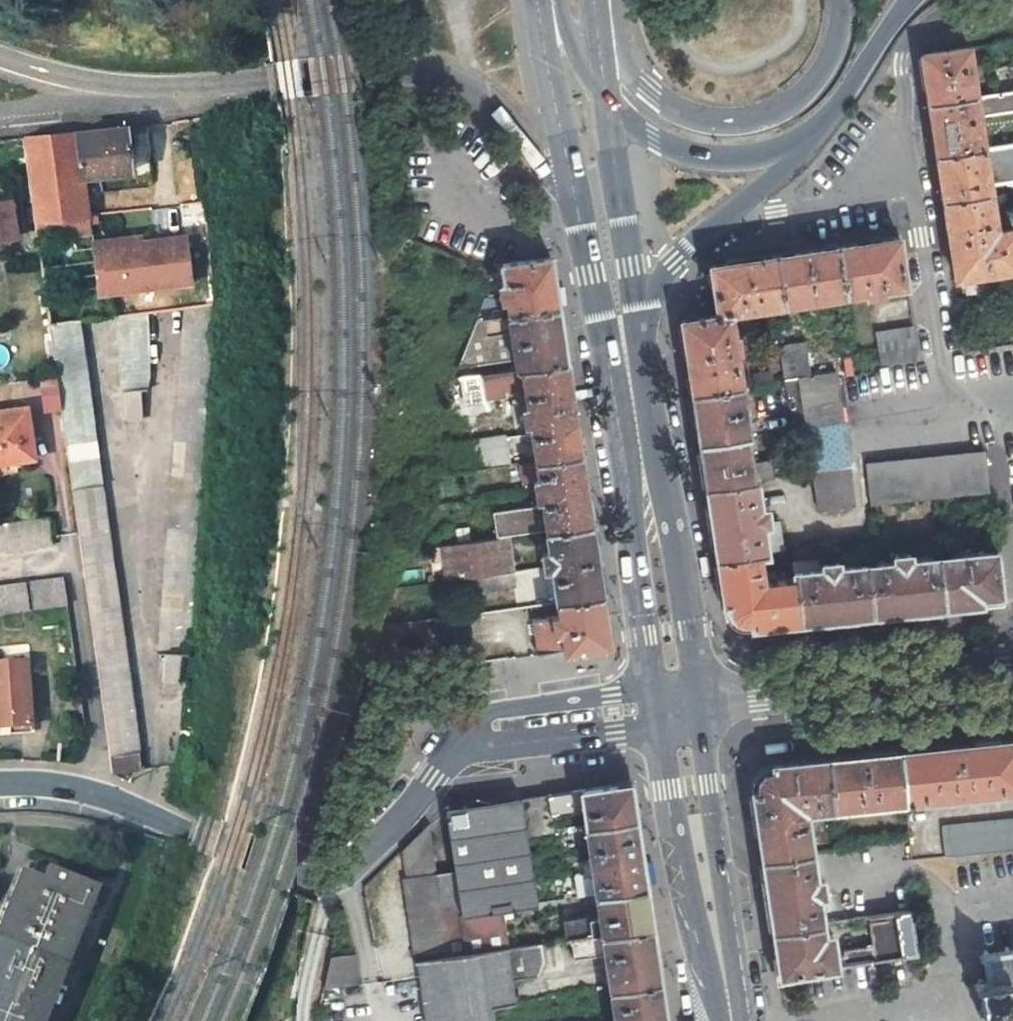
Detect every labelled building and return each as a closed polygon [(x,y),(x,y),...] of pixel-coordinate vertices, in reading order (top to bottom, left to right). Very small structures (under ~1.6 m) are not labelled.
[(922,56),(925,79),(929,104),(975,98),(968,49),(922,56)] [(975,98),(929,104),(931,115),(934,141),(936,155),(983,149),(978,117),(1012,113),(1012,93),(975,98)] [(125,125),(77,130),(83,175),(100,173),(128,170),(125,125)] [(89,223),(83,175),(77,130),(23,136),(38,235),(83,227),(82,224),(89,223)] [(983,149),(936,155),(940,178),(943,203),(990,197),(988,186),(1011,184),(1012,186),(1012,145),(983,149)] [(990,197),(943,203),(947,227),(950,249),(955,280),(1012,272),(1012,230),(994,233),(990,197)] [(11,239),(10,235),(17,235),(12,200),(0,202),(0,241),(11,239)] [(145,247),(144,240),(143,234),(93,240),(95,253),(103,252),(145,247)] [(145,247),(103,252),(107,293),(193,283),(188,236),(144,240),(145,247)] [(898,238),(881,241),(837,248),(845,296),(906,286),(898,238)] [(837,248),(832,249),(786,256),(774,258),(782,306),(845,296),(837,248)] [(99,294),(107,293),(103,252),(95,253),(99,294)] [(730,314),(782,306),(774,258),(733,264),(710,267),(718,317),(730,314)] [(558,309),(554,285),(550,259),(503,265),(505,281),(500,282),(504,305),(508,305),(510,315),(558,309)] [(216,306),(185,309),(159,653),(165,654),(163,681),(162,693),(185,695),(186,684),(179,683),(182,656),(189,657),(216,306)] [(519,371),(566,364),(562,338),(558,309),(510,315),(483,319),(486,337),(512,333),(519,371)] [(150,312),(119,314),(122,388),(126,389),(126,422),(142,420),(141,389),(149,389),(152,371),(150,312)] [(734,337),(730,314),(718,317),(681,322),(687,363),(692,394),(741,387),(736,354),(739,353),(736,337),(734,337)] [(58,375),(109,757),(139,753),(80,318),(50,321),(58,375)] [(917,360),(912,328),(874,334),(878,366),(917,360)] [(854,352),(850,329),(822,333),(825,355),(854,352)] [(780,363),(805,359),(803,343),(778,347),(780,363)] [(783,381),(808,377),(805,359),(780,363),(783,381)] [(535,463),(580,456),(573,413),(566,364),(519,371),(479,377),(462,379),(465,406),(485,403),(485,399),(507,396),(507,392),(519,391),(519,388),(524,387),(527,408),(523,409),(525,424),(529,424),(535,463)] [(791,430),(802,428),(840,422),(833,373),(808,377),(783,381),(791,430)] [(37,413),(55,412),(52,381),(34,383),(37,413)] [(695,416),(699,443),(742,437),(749,436),(741,387),(692,394),(695,416)] [(35,455),(27,405),(0,409),(0,460),(35,455)] [(847,467),(840,422),(802,428),(809,473),(847,467)] [(749,482),(742,437),(699,443),(703,468),(706,489),(749,482)] [(453,475),(508,467),(503,439),(449,447),(451,459),(453,475)] [(983,453),(965,455),(970,493),(987,492),(983,453)] [(970,493),(965,455),(883,463),(888,503),(897,501),(929,498),(970,493)] [(534,484),(534,485),(559,481),(560,485),(584,482),(580,456),(535,463),(520,465),(523,485),(534,484)] [(809,473),(812,491),(850,486),(847,467),(809,473)] [(585,492),(584,486),(584,482),(560,485),(559,481),(534,485),(536,501),(541,500),(540,496),(585,492)] [(755,481),(749,482),(706,489),(711,520),(741,516),(740,514),(766,510),(765,506),(759,507),(755,481)] [(853,505),(850,486),(812,491),(815,511),(853,505)] [(495,541),(506,539),(546,533),(590,527),(585,492),(540,496),(541,500),(542,508),(491,515),(495,541)] [(767,520),(766,510),(740,514),(741,516),(711,520),(712,527),(741,522),(741,524),(767,520)] [(57,542),(52,515),(0,522),(0,550),(57,542)] [(741,522),(712,527),(713,534),(717,559),(759,552),(779,550),(775,522),(768,524),(767,520),(741,524),(741,522)] [(551,567),(595,561),(595,555),(590,527),(546,533),(548,552),(541,553),(544,568),(551,567)] [(506,539),(495,541),(445,548),(450,582),(471,579),(511,573),(506,539)] [(789,548),(790,558),(816,554),(815,544),(789,548)] [(998,601),(993,551),(936,557),(942,607),(967,604),(998,601)] [(763,583),(759,552),(717,559),(724,606),(727,606),(728,611),(730,614),(734,618),(739,621),(743,622),(747,623),(750,623),(751,627),(772,625),(797,622),(793,580),(763,583)] [(906,553),(896,554),(900,585),(901,585),(904,611),(911,610),(907,582),(911,582),(909,560),(907,560),(906,553)] [(891,562),(868,564),(872,614),(897,612),(904,611),(901,585),(900,585),(896,554),(891,555),(891,562)] [(936,557),(909,560),(911,582),(907,582),(911,610),(942,607),(936,557)] [(872,614),(868,564),(835,567),(835,560),(818,563),(819,570),(792,571),(793,580),(797,622),(831,619),(872,614)] [(595,561),(551,567),(557,604),(601,598),(595,561)] [(513,588),(511,573),(471,579),(474,595),(513,588)] [(66,604),(62,576),(0,585),(0,613),(66,604)] [(601,598),(557,604),(559,615),(533,619),(539,655),(608,645),(605,621),(601,598)] [(469,617),(436,622),(440,653),(473,649),(469,617)] [(29,726),(25,685),(20,685),(18,669),(0,671),(0,729),(29,726)] [(916,749),(896,751),(902,801),(1012,790),(1012,741),(1012,739),(986,742),(916,749)] [(896,751),(858,755),(825,758),(831,809),(902,801),(896,751)] [(814,811),(831,809),(825,758),(771,764),(772,768),(768,768),(762,771),(758,776),(755,781),(753,787),(754,791),(750,791),(755,824),(760,858),(812,850),(804,802),(812,801),(814,811)] [(114,771),(137,770),(136,759),(114,760),(114,771)] [(582,812),(584,827),(634,820),(629,784),(518,799),(523,835),(551,831),(549,816),(582,812)] [(460,916),(500,910),(533,905),(523,835),(518,799),(445,809),(458,903),(460,916)] [(584,827),(595,896),(644,889),(634,820),(584,827)] [(941,857),(1012,850),(1012,820),(938,827),(941,857)] [(440,906),(428,825),(403,849),(406,877),(405,878),(425,1020),(492,1020),(490,1007),(514,1004),(511,981),(537,978),(541,963),(539,944),(506,948),(447,956),(440,906)] [(0,929),(0,937),(67,965),(94,900),(89,897),(94,885),(51,866),(45,881),(24,872),(0,929)] [(560,877),(560,889),(585,889),(585,877),(560,877)] [(565,940),(570,939),(650,928),(644,889),(595,896),(599,919),(589,921),(587,915),(562,918),(565,940)] [(458,903),(440,906),(447,956),(506,948),(500,910),(460,916),(458,903)] [(774,953),(778,975),(917,956),(910,911),(867,917),(871,944),(843,948),(845,954),(835,956),(832,933),(822,934),(821,924),(771,930),(774,953)] [(650,928),(570,939),(573,960),(604,956),(609,990),(658,982),(650,928)] [(67,965),(0,937),(0,1020),(43,1020),(67,965)] [(980,951),(983,978),(978,978),(982,1013),(988,1012),(989,1020),(1012,1020),(1012,946),(980,951)] [(359,956),(333,959),(326,987),(362,983),(359,956)] [(658,982),(609,990),(614,1020),(664,1020),(658,982)]
